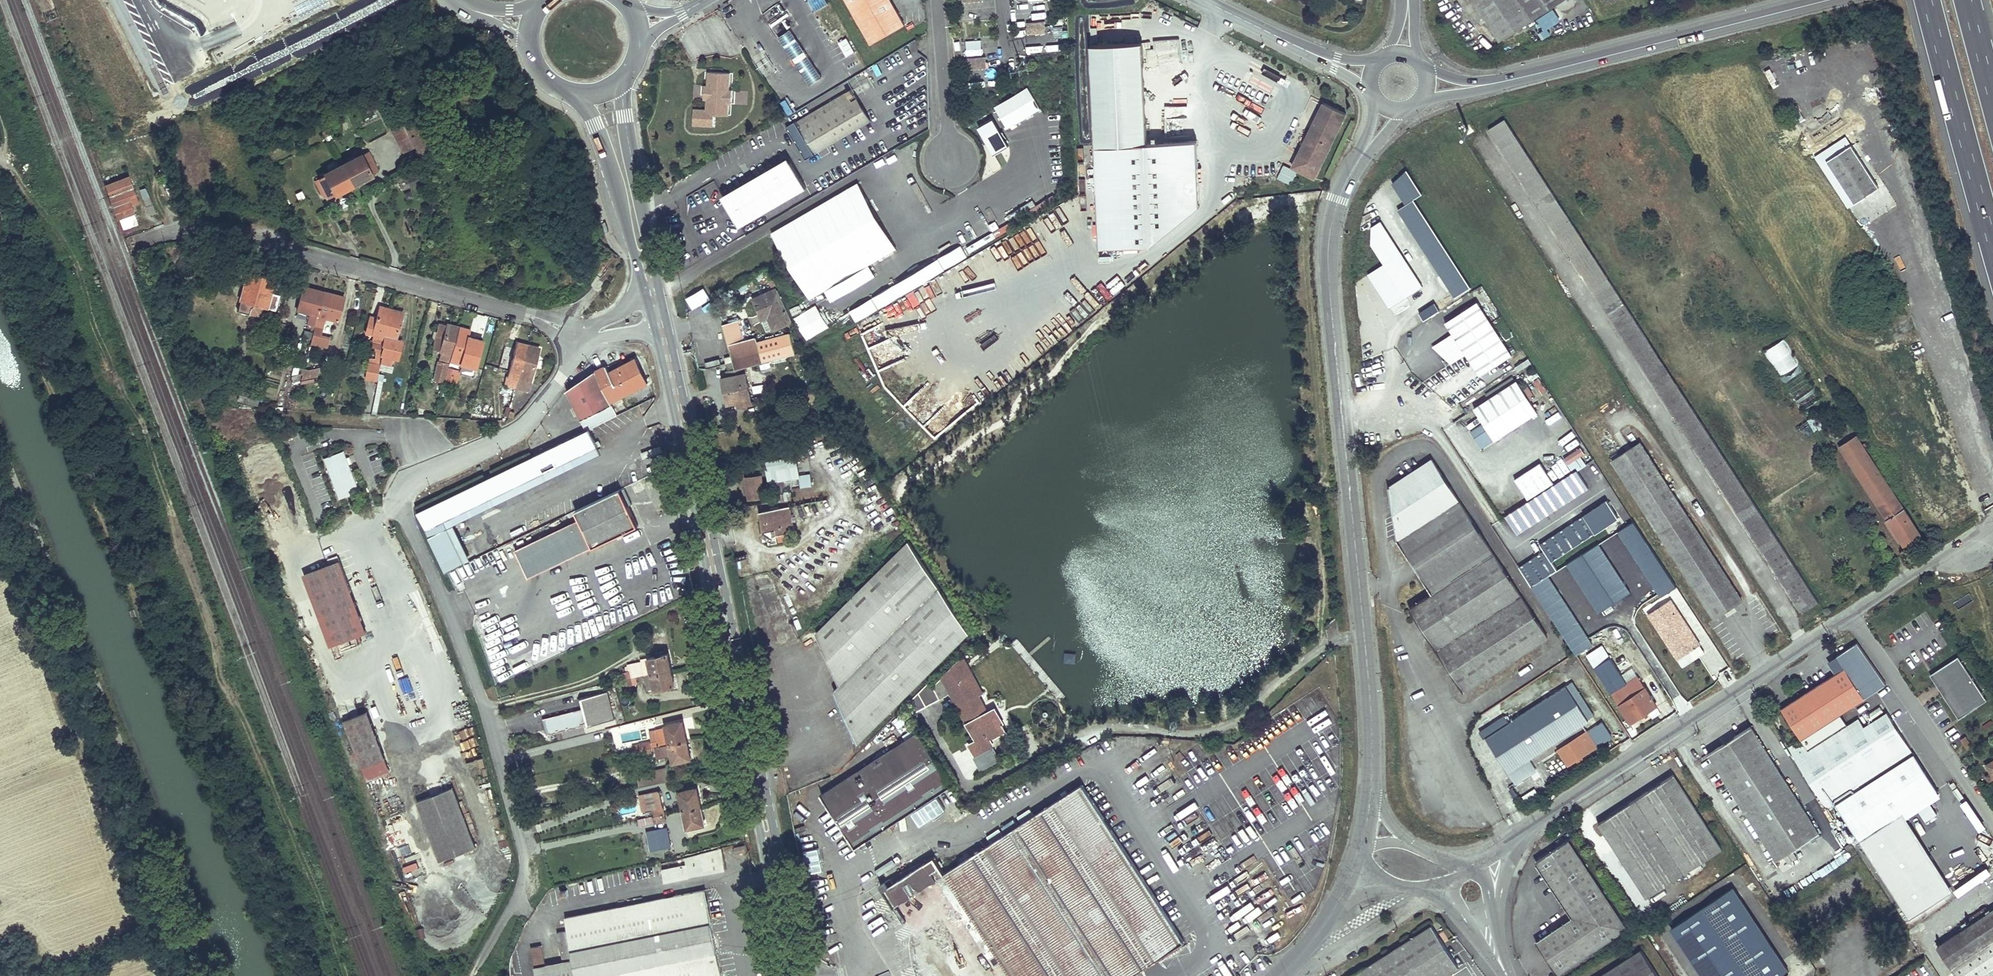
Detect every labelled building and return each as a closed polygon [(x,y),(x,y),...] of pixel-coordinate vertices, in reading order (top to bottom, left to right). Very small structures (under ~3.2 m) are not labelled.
[(828,3),(826,0),(806,0),(819,24),(827,20),(821,7),(828,3)] [(872,44),(905,24),(891,0),(847,0),(872,44)] [(1498,42),(1519,29),(1523,34),(1534,27),(1531,22),(1565,0),(1471,0),(1498,42)] [(781,3),(764,14),(772,27),(789,16),(781,3)] [(1041,19),(1040,3),(1025,4),(1025,20),(1041,19)] [(1045,22),(1027,24),(1028,34),(1045,33),(1045,22)] [(779,37),(811,84),(823,75),(791,29),(779,37)] [(849,37),(838,41),(844,57),(854,53),(849,37)] [(1091,46),(1096,146),(1148,144),(1143,44),(1091,46)] [(968,59),(969,70),(986,68),(985,58),(968,59)] [(732,103),(733,89),(730,89),(731,72),(709,71),(708,85),(705,84),(704,94),(707,94),(707,108),(694,108),(694,124),(714,125),(715,114),(728,114),(729,103),(732,103)] [(970,72),(970,87),(984,87),(983,72),(970,72)] [(1029,86),(994,104),(1006,127),(1041,109),(1029,86)] [(851,88),(787,127),(806,158),(870,120),(851,88)] [(870,116),(877,113),(872,102),(865,105),(870,116)] [(1346,113),(1323,102),(1301,150),(1304,152),(1296,169),(1315,178),(1346,113)] [(980,127),(995,153),(1007,146),(991,120),(980,127)] [(1491,131),(1804,614),(1820,603),(1506,120),(1491,131)] [(414,146),(403,125),(392,131),(403,152),(414,146)] [(1880,186),(1847,136),(1816,155),(1849,205),(1880,186)] [(1304,152),(1301,150),(1293,167),(1296,169),(1304,152)] [(361,154),(343,164),(353,185),(372,175),(371,173),(377,170),(368,152),(362,156),(361,154)] [(722,192),(739,224),(807,188),(790,156),(722,192)] [(353,185),(343,164),(325,173),(325,175),(319,178),(319,179),(315,181),(323,198),(328,195),(328,196),(335,193),(336,194),(353,185)] [(1292,185),(1298,170),(1283,164),(1277,178),(1292,185)] [(1467,288),(1415,196),(1420,193),(1407,170),(1390,180),(1404,204),(1395,209),(1398,215),(1392,219),(1417,263),(1429,257),(1451,297),(1467,288)] [(857,184),(772,234),(810,300),(895,250),(857,184)] [(111,207),(115,219),(133,212),(130,205),(138,203),(135,195),(130,197),(128,190),(110,196),(114,206),(111,207)] [(1863,226),(1882,215),(1880,211),(1890,205),(1882,190),(1852,207),(1863,226)] [(1245,199),(1227,208),(1231,216),(1249,207),(1245,199)] [(1219,223),(1228,216),(1225,211),(1215,218),(1219,223)] [(237,266),(240,253),(232,251),(228,264),(237,266)] [(611,253),(604,262),(609,266),(616,257),(611,253)] [(249,313),(250,308),(261,311),(263,306),(275,310),(279,295),(270,292),(277,268),(251,261),(237,310),(249,313)] [(855,321),(901,296),(895,285),(849,310),(855,321)] [(315,325),(324,291),(304,286),(297,311),(311,314),(308,323),(315,325)] [(1086,298),(1095,308),(1109,297),(1100,286),(1086,298)] [(691,309),(711,299),(704,287),(685,297),(691,309)] [(779,290),(756,300),(763,317),(769,315),(775,328),(793,321),(779,290)] [(344,297),(324,291),(315,325),(310,343),(326,347),(329,338),(320,335),(325,317),(338,320),(344,297)] [(1472,293),(1460,299),(1464,306),(1476,299),(1472,293)] [(1418,311),(1422,319),(1438,310),(1434,302),(1418,311)] [(1513,356),(1478,302),(1446,323),(1453,334),(1448,338),(1450,341),(1437,350),(1453,364),(1467,355),(1481,377),(1513,356)] [(817,304),(794,317),(806,340),(829,327),(817,304)] [(381,346),(391,309),(380,306),(376,321),(369,319),(365,331),(373,334),(374,334),(370,349),(380,352),(381,346)] [(250,308),(249,313),(260,316),(261,311),(250,308)] [(403,313),(391,309),(381,346),(383,346),(381,355),(382,356),(393,359),(398,340),(395,339),(403,313)] [(738,321),(724,325),(733,362),(736,370),(774,360),(772,356),(770,356),(767,344),(760,346),(757,337),(744,340),(738,321)] [(439,352),(447,325),(440,323),(432,350),(439,352)] [(447,323),(447,325),(439,352),(441,352),(440,358),(450,361),(459,327),(447,323)] [(459,327),(450,361),(459,364),(461,357),(463,357),(468,341),(471,330),(459,327)] [(1448,338),(1434,347),(1437,350),(1450,341),(1448,338)] [(1764,349),(1797,411),(1819,400),(1785,338),(1764,349)] [(794,343),(776,339),(774,350),(791,354),(794,343)] [(398,340),(393,359),(398,360),(404,341),(398,340)] [(475,343),(468,341),(463,357),(470,359),(475,343)] [(515,389),(527,345),(516,342),(509,369),(510,370),(509,376),(507,376),(505,386),(515,389)] [(539,348),(527,345),(515,389),(527,392),(530,381),(529,381),(530,375),(532,375),(539,348)] [(393,359),(382,356),(380,363),(391,366),(393,359)] [(596,371),(567,391),(586,430),(590,428),(617,415),(611,402),(648,384),(636,359),(609,372),(606,365),(596,371)] [(443,381),(447,364),(439,362),(434,379),(443,381)] [(733,362),(727,364),(729,372),(736,370),(733,362)] [(391,366),(380,363),(378,370),(392,373),(394,367),(391,366)] [(781,366),(789,387),(796,384),(788,363),(781,366)] [(378,373),(378,366),(366,365),(366,380),(377,380),(378,373)] [(458,367),(449,365),(444,382),(453,384),(458,367)] [(308,370),(304,369),(303,373),(301,380),(318,376),(320,368),(308,370)] [(746,374),(723,379),(728,403),(738,401),(751,398),(746,374)] [(1539,413),(1518,381),(1475,409),(1485,424),(1472,433),(1482,448),(1495,440),(1496,441),(1539,413)] [(526,398),(527,392),(515,389),(514,395),(526,398)] [(751,398),(738,401),(739,407),(752,404),(751,398)] [(1800,424),(1805,435),(1821,428),(1816,416),(1800,424)] [(465,563),(445,521),(599,446),(590,428),(586,430),(568,439),(418,512),(446,572),(465,563)] [(1857,436),(1840,447),(1906,549),(1923,538),(1857,436)] [(1611,460),(1714,618),(1742,600),(1639,441),(1611,460)] [(472,560),(455,525),(602,453),(599,446),(445,521),(465,563),(472,560)] [(336,451),(318,460),(337,499),(355,490),(336,451)] [(766,461),(769,482),(799,477),(796,456),(766,461)] [(1432,459),(1389,487),(1398,540),(1432,593),(1410,608),(1464,692),(1548,637),(1432,459)] [(1516,481),(1530,502),(1556,485),(1542,464),(1516,481)] [(1578,471),(1556,485),(1530,502),(1507,517),(1518,535),(1589,489),(1578,471)] [(800,475),(801,487),(812,486),(811,474),(800,475)] [(762,475),(747,477),(750,500),(766,498),(762,475)] [(575,510),(593,547),(638,526),(621,489),(575,510)] [(791,506),(760,512),(764,533),(769,532),(770,537),(777,536),(796,532),(791,506)] [(1608,531),(1623,523),(1619,516),(1605,525),(1608,531)] [(769,532),(764,533),(765,541),(769,540),(770,544),(778,542),(777,536),(770,537),(769,532)] [(679,537),(667,543),(670,550),(682,545),(679,537)] [(909,541),(817,632),(840,685),(835,690),(859,744),(969,633),(909,541)] [(640,556),(642,560),(663,551),(660,546),(640,556)] [(663,551),(642,560),(655,587),(676,577),(663,551)] [(340,560),(305,573),(332,644),(367,630),(340,560)] [(1668,595),(1677,588),(1668,575),(1659,581),(1668,595)] [(1678,659),(1700,645),(1671,599),(1648,614),(1656,626),(1660,624),(1671,640),(1674,639),(1675,641),(1669,645),(1678,659)] [(1656,626),(1669,645),(1675,641),(1674,639),(1671,640),(1660,624),(1656,626)] [(1693,633),(1706,653),(1700,657),(1714,678),(1729,667),(1701,627),(1693,633)] [(1841,714),(1887,685),(1858,643),(1838,655),(1846,668),(1837,674),(1782,709),(1801,740),(1841,714)] [(642,659),(645,675),(672,669),(669,654),(642,659)] [(1846,668),(1838,655),(1829,661),(1837,674),(1846,668)] [(1958,655),(1935,671),(1943,683),(1944,691),(1948,691),(1964,715),(1987,699),(1958,655)] [(973,675),(962,657),(927,691),(925,689),(912,703),(916,711),(951,693),(977,741),(970,745),(975,755),(993,746),(990,740),(987,736),(1005,726),(995,708),(987,712),(978,694),(976,695),(966,678),(973,675)] [(1610,658),(1595,668),(1611,693),(1614,691),(1626,683),(1610,658)] [(620,674),(622,680),(630,678),(628,667),(621,669),(622,674),(620,674)] [(672,669),(645,675),(647,689),(656,688),(656,689),(675,685),(672,669)] [(1935,671),(1931,674),(1960,718),(1964,715),(1948,691),(1944,691),(1943,683),(1935,671)] [(973,675),(966,678),(976,695),(978,694),(982,692),(973,675)] [(631,683),(630,678),(622,680),(624,687),(625,692),(637,690),(635,683),(631,683)] [(1617,695),(1614,697),(1631,723),(1656,706),(1640,681),(1617,695)] [(1489,735),(1485,737),(1515,783),(1529,774),(1522,763),(1589,721),(1566,686),(1496,730),(1488,718),(1481,722),(1489,735)] [(608,691),(581,698),(584,708),(543,718),(547,735),(588,725),(588,726),(615,720),(608,691)] [(717,702),(709,704),(711,712),(719,710),(717,702)] [(368,711),(345,719),(362,766),(385,758),(368,711)] [(1888,713),(1875,721),(1873,718),(1866,722),(1868,725),(1865,727),(1860,718),(1849,726),(1841,714),(1801,740),(1789,748),(1829,808),(1837,803),(1859,839),(1938,790),(1914,752),(1913,752),(1888,713)] [(669,743),(669,744),(687,740),(684,722),(666,725),(666,728),(657,730),(659,741),(660,745),(669,743)] [(1005,726),(987,736),(990,740),(1008,730),(1005,726)] [(1751,726),(1707,754),(1776,861),(1819,833),(1751,726)] [(822,793),(856,847),(947,788),(952,785),(918,733),(822,793)] [(1966,735),(1961,738),(1967,748),(1972,745),(1966,735)] [(1569,765),(1590,751),(1580,736),(1559,749),(1569,765)] [(687,740),(669,744),(670,746),(672,755),(673,763),(688,760),(687,754),(690,753),(687,740)] [(641,745),(642,751),(652,748),(651,747),(650,743),(641,745)] [(641,745),(632,746),(633,749),(634,753),(642,751),(641,745)] [(670,746),(656,749),(658,758),(672,755),(670,746)] [(652,748),(642,751),(644,757),(653,755),(652,748)] [(1982,759),(1986,765),(1991,771),(1992,775),(1992,751),(1982,759)] [(385,758),(362,766),(365,776),(389,767),(385,758)] [(1986,765),(1981,769),(1985,775),(1991,771),(1986,765)] [(640,787),(671,779),(669,768),(637,775),(640,787)] [(1674,775),(1598,823),(1646,899),(1722,850),(1674,775)] [(1184,947),(1089,784),(943,868),(937,857),(884,887),(917,943),(906,949),(921,975),(1134,975),(1184,947)] [(452,787),(417,800),(439,860),(474,847),(452,787)] [(695,793),(694,788),(679,791),(683,810),(702,806),(699,792),(695,793)] [(1938,790),(1859,839),(1870,856),(1883,848),(1879,842),(1944,800),(1938,790)] [(643,811),(662,807),(659,791),(639,795),(643,811)] [(702,806),(683,810),(687,829),(703,825),(701,820),(705,819),(702,806)] [(671,846),(667,827),(647,831),(651,850),(671,846)] [(1568,841),(1537,862),(1574,918),(1537,943),(1557,974),(1627,928),(1568,841)] [(745,845),(736,848),(737,854),(746,852),(745,845)] [(726,869),(721,849),(685,857),(686,863),(662,869),(665,883),(689,878),(689,876),(704,872),(705,874),(726,869)] [(1671,928),(1678,940),(1692,960),(1702,975),(1783,975),(1789,972),(1733,888),(1671,928)] [(546,966),(535,968),(537,975),(722,975),(705,890),(566,917),(569,930),(558,932),(564,962),(546,966)] [(1258,894),(1237,907),(1265,950),(1286,937),(1258,894)] [(1937,947),(1957,975),(1992,975),(1992,910),(1937,947)] [(1353,975),(1445,975),(1458,967),(1432,926),(1353,975)] [(535,968),(546,966),(542,946),(532,948),(535,968)] [(1600,975),(1659,975),(1642,949),(1600,975)]
